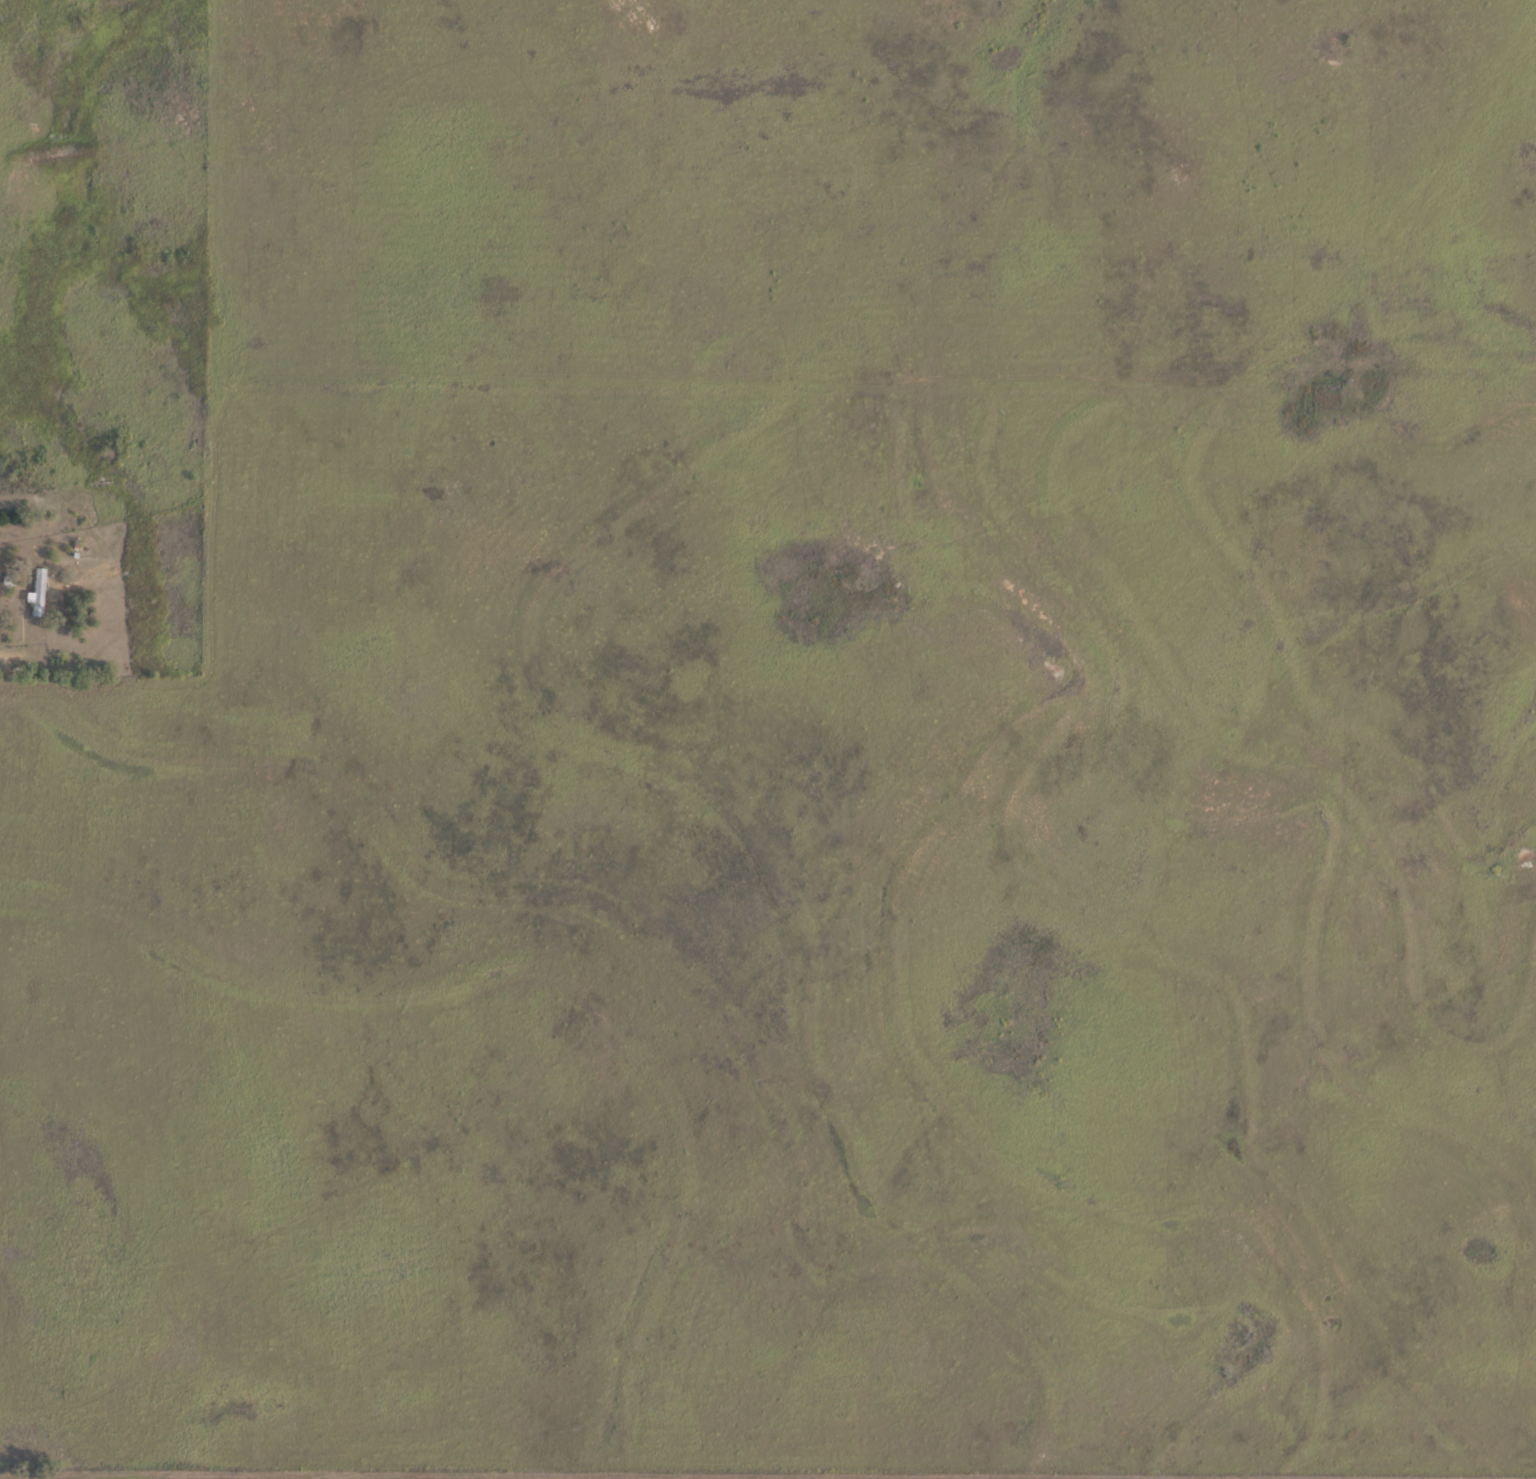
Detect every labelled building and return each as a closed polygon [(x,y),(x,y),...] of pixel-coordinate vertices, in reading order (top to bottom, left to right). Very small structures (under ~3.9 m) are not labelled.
[(45,570),(34,570),(34,618),(45,618),(45,570)]
